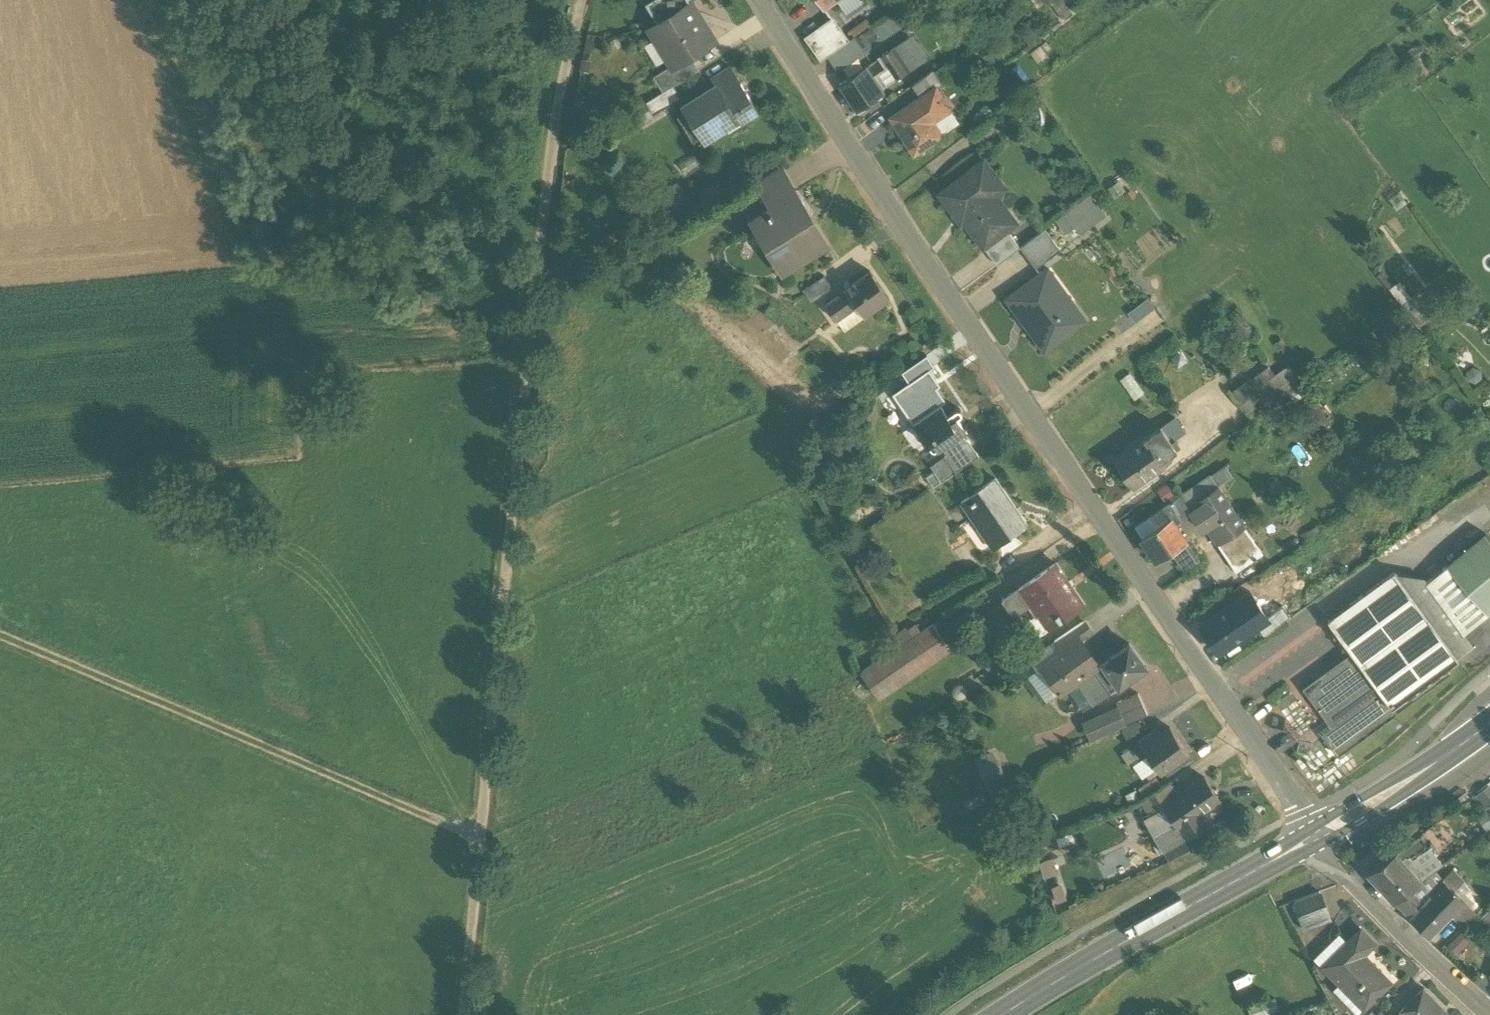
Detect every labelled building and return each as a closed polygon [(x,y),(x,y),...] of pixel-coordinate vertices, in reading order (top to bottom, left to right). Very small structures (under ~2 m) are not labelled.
[(659,21),(692,1),(691,0),(658,0),(649,5),(659,21)] [(824,8),(837,0),(819,0),(824,8)] [(659,21),(651,26),(674,63),(681,59),(682,60),(692,55),(715,40),(692,1),(659,21)] [(877,32),(868,21),(855,30),(870,51),(876,46),(880,53),(909,32),(898,17),(877,32)] [(849,41),(833,19),(818,30),(834,51),(849,41)] [(834,51),(818,30),(808,37),(824,59),(834,51)] [(674,63),(655,75),(664,90),(675,84),(700,68),(692,55),(682,60),(681,59),(674,63)] [(702,103),(690,111),(707,138),(725,127),(722,121),(737,111),(743,121),(759,111),(731,66),(713,77),(722,91),(702,103)] [(867,66),(840,84),(858,111),(885,93),(867,66)] [(933,70),(913,85),(921,97),(937,87),(938,88),(943,84),(933,70)] [(664,90),(647,101),(655,113),(682,96),(675,84),(664,90)] [(921,97),(892,116),(915,153),(944,134),(935,120),(951,109),(938,88),(937,87),(921,97)] [(697,96),(685,104),(690,111),(702,103),(697,96)] [(985,159),(940,192),(954,211),(957,209),(984,245),(1008,228),(1011,226),(983,189),(999,177),(985,159)] [(782,169),(759,184),(774,208),(798,194),(782,169)] [(809,211),(798,194),(774,208),(754,221),(783,268),(823,243),(805,214),(809,211)] [(1109,216),(1091,194),(1067,211),(1085,233),(1109,216)] [(1008,228),(984,245),(998,263),(1021,246),(1008,228)] [(1045,228),(1021,246),(1036,267),(1061,249),(1045,228)] [(871,270),(846,287),(847,288),(858,304),(865,314),(890,296),(871,270)] [(1042,271),(1007,297),(1045,349),(1087,318),(1073,300),(1066,305),(1042,271)] [(825,274),(805,288),(813,300),(833,286),(825,274)] [(847,288),(827,303),(837,318),(858,304),(847,288)] [(904,370),(911,380),(930,367),(935,364),(928,354),(904,370)] [(1269,367),(1250,381),(1249,380),(1232,393),(1251,420),(1302,383),(1289,366),(1276,376),(1269,367)] [(914,422),(941,403),(947,399),(937,385),(940,382),(930,367),(911,380),(893,392),(914,422)] [(1131,375),(1123,381),(1136,399),(1145,393),(1131,375)] [(1330,423),(1311,398),(1299,407),(1318,432),(1330,423)] [(941,403),(914,422),(928,442),(932,439),(939,450),(943,447),(963,433),(968,430),(958,415),(962,412),(963,410),(962,409),(962,408),(961,407),(959,406),(958,406),(957,407),(948,413),(941,403)] [(1175,417),(1161,426),(1172,442),(1185,432),(1175,417)] [(1161,426),(1145,437),(1161,461),(1177,450),(1172,442),(1161,426)] [(963,433),(943,447),(947,452),(945,453),(957,470),(980,454),(969,437),(967,438),(963,433)] [(1145,437),(1114,458),(1133,486),(1164,465),(1161,461),(1145,437)] [(1211,475),(1163,507),(1171,518),(1172,517),(1175,523),(1176,523),(1191,513),(1202,529),(1207,526),(1219,544),(1245,526),(1211,475)] [(996,476),(962,500),(993,546),(1028,522),(996,476)] [(1163,507),(1146,519),(1153,529),(1171,518),(1163,507)] [(1153,529),(1143,537),(1158,560),(1187,540),(1176,523),(1175,523),(1172,517),(1171,518),(1153,529)] [(1245,526),(1219,544),(1237,571),(1255,559),(1256,560),(1258,558),(1257,557),(1263,553),(1245,526)] [(1448,565),(1411,594),(1427,615),(1437,629),(1448,621),(1459,636),(1448,644),(1457,657),(1474,645),(1464,631),(1488,612),(1489,611),(1489,537),(1486,533),(1448,565)] [(1056,561),(1019,586),(1030,602),(1029,602),(1037,614),(1040,611),(1051,626),(1084,602),(1056,561)] [(1396,572),(1330,621),(1335,627),(1334,636),(1342,638),(1343,639),(1342,648),(1351,650),(1355,655),(1361,663),(1427,615),(1411,594),(1396,572)] [(1019,586),(1003,598),(1013,614),(1029,602),(1030,602),(1019,586)] [(1250,592),(1202,625),(1219,650),(1246,632),(1235,616),(1251,605),(1252,607),(1257,604),(1250,592)] [(1427,615),(1361,663),(1381,691),(1392,705),(1409,693),(1445,666),(1457,657),(1448,644),(1459,636),(1448,621),(1437,629),(1427,615)] [(1084,618),(1055,638),(1063,650),(1064,649),(1081,638),(1082,639),(1093,631),(1084,618)] [(933,624),(881,659),(862,672),(880,699),(951,650),(933,624)] [(1082,639),(1081,638),(1064,649),(1063,650),(1043,664),(1060,687),(1059,688),(1061,690),(1079,677),(1099,663),(1082,639)] [(1129,641),(1102,661),(1120,685),(1147,665),(1129,641)] [(1355,655),(1340,666),(1338,665),(1338,667),(1324,677),(1322,677),(1322,678),(1315,683),(1314,695),(1335,724),(1381,691),(1361,663),(1355,655)] [(1099,663),(1079,677),(1097,702),(1120,685),(1102,661),(1099,663)] [(1445,666),(1409,693),(1414,700),(1450,673),(1445,666)] [(1335,724),(1323,733),(1338,754),(1414,700),(1409,693),(1392,705),(1381,691),(1335,724)] [(1139,692),(1117,701),(1126,723),(1149,714),(1139,692)] [(1126,723),(1117,704),(1086,718),(1094,737),(1126,723)] [(1171,727),(1157,736),(1153,730),(1140,739),(1162,771),(1189,753),(1171,727)] [(1003,777),(994,755),(977,763),(986,784),(1003,777)] [(1156,776),(1139,788),(1145,796),(1162,785),(1156,776)] [(1178,795),(1165,805),(1165,806),(1175,817),(1155,834),(1163,850),(1188,836),(1210,821),(1202,810),(1220,798),(1205,776),(1178,795)] [(1168,782),(1142,799),(1153,815),(1165,806),(1165,805),(1164,804),(1178,795),(1168,782)] [(1477,796),(1487,808),(1489,806),(1489,786),(1477,796)] [(1429,827),(1423,832),(1427,837),(1433,832),(1429,827)] [(1423,832),(1411,840),(1419,850),(1424,857),(1435,849),(1427,837),(1423,832)] [(1411,840),(1372,869),(1385,887),(1412,868),(1406,860),(1419,850),(1411,840)] [(1445,863),(1438,853),(1426,861),(1434,871),(1445,863)] [(1444,878),(1429,893),(1433,896),(1426,903),(1411,888),(1395,899),(1431,935),(1452,914),(1466,900),(1444,878)] [(1319,891),(1295,900),(1305,926),(1329,917),(1319,891)] [(1466,900),(1452,914),(1463,924),(1477,911),(1466,900)] [(1361,928),(1324,965),(1341,982),(1364,1007),(1378,993),(1373,988),(1386,976),(1363,953),(1375,942),(1361,928)] [(1364,1007),(1341,982),(1334,989),(1357,1014),(1364,1007)] [(1425,988),(1403,1011),(1407,1014),(1443,1014),(1448,1010),(1425,988)]
